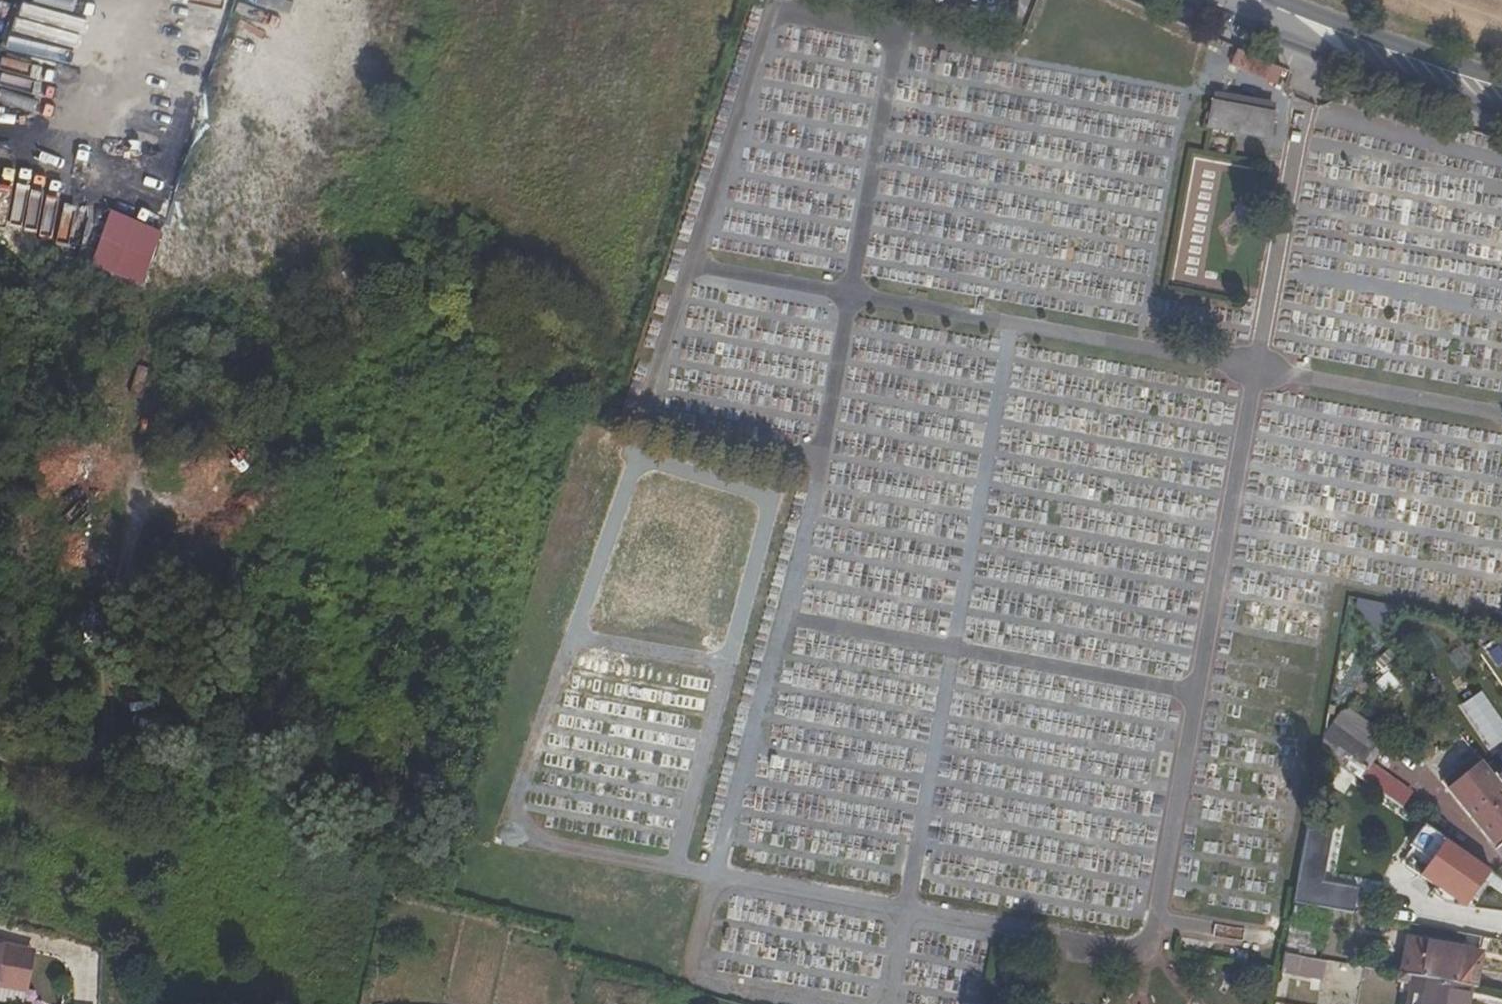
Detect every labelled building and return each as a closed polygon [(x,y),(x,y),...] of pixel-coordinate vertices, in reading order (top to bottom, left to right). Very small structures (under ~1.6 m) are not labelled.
[(1230,65),(1275,85),(1282,70),(1235,50),(1230,65)] [(1273,103),(1214,93),(1212,104),(1271,114),(1273,103)] [(1208,128),(1267,138),(1271,114),(1212,104),(1208,128)] [(162,230),(111,212),(90,268),(141,287),(162,230)] [(1396,636),(1386,624),(1378,632),(1387,643),(1396,636)] [(1501,661),(1501,642),(1488,650),(1496,664),(1501,661)] [(1360,677),(1368,685),(1396,657),(1389,649),(1360,677)] [(1372,682),(1384,696),(1398,685),(1386,670),(1372,682)] [(1320,752),(1359,779),(1366,768),(1360,764),(1382,733),(1348,709),(1340,712),(1322,738),(1320,752)] [(1477,754),(1501,785),(1501,748),(1494,755),(1486,746),(1477,754)] [(1475,755),(1442,782),(1448,790),(1481,763),(1482,765),(1483,765),(1475,755)] [(1448,790),(1475,823),(1493,845),(1501,837),(1501,789),(1482,765),(1481,763),(1448,790)] [(1319,909),(1342,913),(1345,897),(1321,893),(1328,857),(1302,852),(1292,904),(1319,909)] [(1485,873),(1460,855),(1457,859),(1482,877),(1485,873)] [(1446,871),(1428,858),(1412,880),(1463,915),(1487,881),(1482,877),(1457,859),(1455,858),(1446,871)] [(1316,925),(1319,909),(1292,904),(1283,954),(1325,962),(1329,937),(1318,935),(1319,926),(1316,925)] [(1483,953),(1407,940),(1401,975),(1411,977),(1471,988),(1477,989),(1483,953)] [(30,965),(17,963),(20,950),(0,946),(0,1003),(5,1003),(22,1003),(30,965)] [(20,950),(17,963),(30,965),(32,952),(20,950)] [(1323,975),(1346,979),(1349,966),(1325,962),(1283,954),(1280,974),(1322,982),(1323,975)] [(1396,984),(1410,986),(1411,977),(1401,975),(1398,974),(1396,984)] [(1410,986),(1407,1003),(1468,1003),(1471,988),(1411,977),(1410,986)] [(1347,996),(1332,993),(1330,1003),(1346,1003),(1347,996)]
